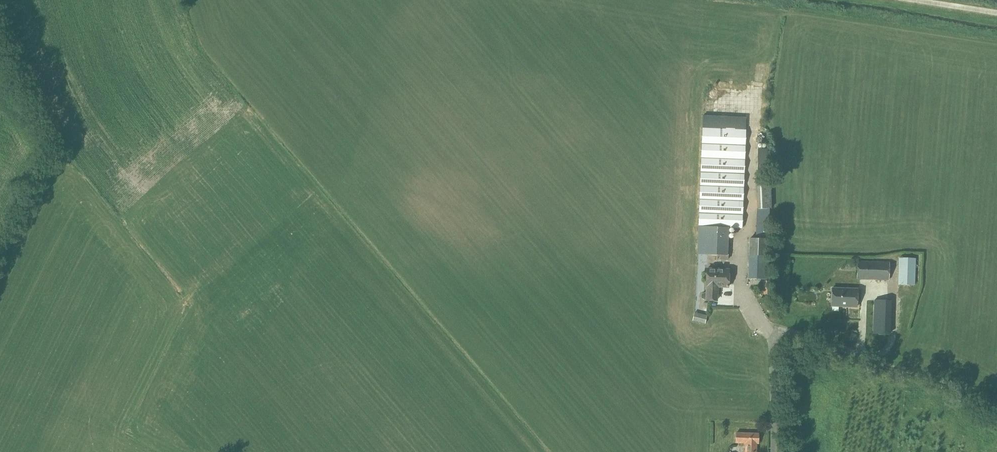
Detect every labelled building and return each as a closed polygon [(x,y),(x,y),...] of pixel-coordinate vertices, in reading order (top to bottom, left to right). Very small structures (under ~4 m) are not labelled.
[(714,88),(714,108),(733,108),(733,88),(714,88)] [(747,130),(702,128),(698,227),(697,254),(709,255),(720,255),(719,259),(728,260),(729,228),(743,229),(747,130)] [(767,239),(769,239),(770,209),(772,209),(773,178),(758,178),(758,194),(758,195),(758,208),(757,208),(756,238),(750,238),(748,279),(765,280),(766,256),(767,239)] [(916,259),(899,258),(898,285),(915,285),(916,259)] [(890,262),(858,261),(857,279),(889,280),(890,262)] [(729,287),(729,270),(707,269),(706,285),(708,285),(707,292),(705,292),(702,293),(702,297),(705,299),(707,299),(707,300),(717,300),(717,286),(729,287)] [(770,293),(770,280),(762,280),(762,294),(770,293)] [(833,288),(832,306),(857,307),(858,289),(833,288)] [(873,333),(888,334),(889,300),(875,300),(873,333)] [(707,315),(694,312),(692,321),(705,324),(707,315)] [(736,443),(746,443),(745,451),(757,451),(757,444),(759,444),(759,434),(737,433),(736,443)] [(709,451),(719,451),(719,444),(710,444),(709,451)]
